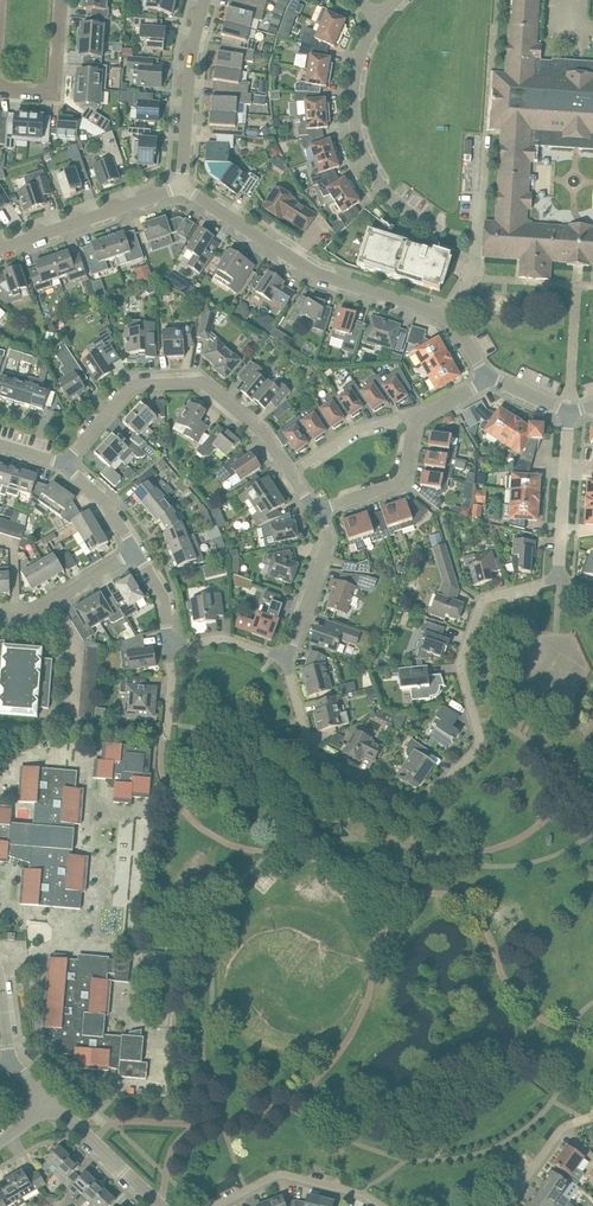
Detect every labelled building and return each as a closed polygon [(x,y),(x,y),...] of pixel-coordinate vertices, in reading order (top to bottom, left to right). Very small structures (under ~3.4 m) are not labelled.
[(105,18),(109,19),(109,9),(108,9),(108,0),(81,0),(81,6),(83,6),(83,8),(96,9),(95,17),(105,17),(105,18)] [(176,0),(144,0),(148,1),(146,8),(157,11),(172,15),(174,10),(176,11),(177,3),(175,3),(176,0)] [(234,2),(265,10),(268,0),(234,0),(234,2)] [(292,1),(288,10),(294,13),(301,0),(293,0),(292,1)] [(503,128),(503,135),(501,162),(500,170),(497,223),(485,222),(483,255),(522,258),(521,277),(549,279),(550,260),(568,261),(568,262),(568,264),(573,264),(574,264),(577,225),(571,225),(571,228),(566,227),(542,226),(534,225),(525,225),(526,209),(526,208),(531,208),(531,206),(531,203),(532,195),(527,194),(529,160),(534,161),(535,152),(535,148),(535,146),(550,147),(573,148),(580,149),(592,149),(592,61),(552,58),(552,60),(540,59),(541,46),(536,46),(539,0),(511,0),(506,74),(495,73),(491,128),(503,128)] [(229,8),(225,22),(250,28),(253,19),(262,21),(265,10),(234,2),(232,9),(229,8)] [(321,25),(343,35),(347,26),(344,25),(346,20),(336,16),(337,13),(322,7),(322,8),(323,8),(316,23),(321,25)] [(279,33),(278,36),(287,39),(296,14),(294,13),(288,10),(283,20),(279,33)] [(276,13),(272,23),(279,26),(283,15),(276,13)] [(79,29),(78,40),(103,42),(105,18),(105,17),(95,17),(90,16),(89,24),(82,24),(82,29),(79,29)] [(165,44),(168,31),(166,30),(166,29),(148,27),(149,19),(134,18),(134,27),(140,28),(140,40),(146,40),(145,49),(164,51),(164,44),(165,44)] [(248,38),(250,28),(225,22),(222,36),(225,37),(223,45),(255,51),(257,41),(248,38)] [(339,44),(343,35),(321,25),(318,33),(309,29),(306,30),(303,38),(297,36),(295,42),(324,50),(326,43),(334,47),(336,42),(339,44)] [(86,64),(96,65),(101,65),(103,42),(78,40),(77,51),(80,51),(80,56),(87,57),(86,64)] [(322,57),(324,50),(295,42),(294,45),(301,47),(299,54),(306,55),(304,68),(308,69),(332,73),(333,64),(330,63),(331,58),(322,57)] [(263,43),(261,51),(271,53),(273,46),(263,43)] [(218,53),(216,67),(242,71),(243,61),(253,62),(255,51),(223,45),(222,53),(218,53)] [(153,67),(154,58),(129,56),(127,70),(133,71),(133,75),(139,76),(138,86),(161,87),(163,68),(153,67)] [(279,77),(281,65),(273,63),(270,76),(279,77)] [(101,65),(96,65),(86,64),(86,71),(80,71),(80,70),(79,70),(78,75),(76,75),(76,74),(75,87),(102,89),(102,90),(106,90),(108,65),(101,65)] [(240,81),(242,71),(216,67),(214,81),(217,81),(216,90),(248,93),(250,82),(240,81)] [(301,82),(300,92),(317,93),(317,86),(326,87),(327,82),(330,83),(332,73),(308,69),(306,83),(301,82)] [(82,116),(82,117),(105,131),(111,122),(96,112),(99,107),(101,108),(102,90),(102,89),(75,87),(74,100),(74,99),(77,100),(76,104),(85,110),(82,116)] [(212,98),(211,112),(237,114),(237,104),(251,105),(252,94),(248,93),(216,90),(215,98),(212,98)] [(299,116),(302,115),(330,113),(329,103),(326,104),(326,99),(317,100),(317,93),(300,92),(291,91),(290,102),(296,102),(298,102),(299,116)] [(119,92),(119,102),(138,109),(137,119),(148,120),(147,123),(156,123),(156,120),(159,121),(160,103),(153,102),(154,94),(127,92),(121,92),(119,92)] [(255,95),(254,104),(265,105),(266,96),(255,95)] [(6,145),(6,148),(16,149),(16,141),(16,137),(28,138),(30,112),(21,111),(21,112),(22,112),(21,114),(16,113),(15,125),(7,125),(6,145)] [(30,112),(28,138),(42,139),(41,142),(49,143),(49,134),(50,134),(50,128),(43,127),(44,116),(38,115),(38,113),(39,113),(39,112),(30,112)] [(213,134),(217,135),(234,136),(238,136),(242,136),(245,136),(246,124),(236,124),(237,114),(211,112),(210,126),(213,126),(213,134)] [(331,123),(330,113),(302,115),(302,124),(298,128),(299,139),(302,139),(320,135),(319,129),(328,128),(328,123),(331,123)] [(95,137),(102,135),(107,133),(105,131),(82,117),(80,120),(74,120),(74,118),(59,117),(59,123),(58,123),(57,129),(50,128),(50,134),(57,134),(57,138),(77,139),(78,130),(84,130),(95,137)] [(266,125),(260,129),(265,138),(272,133),(266,125)] [(150,140),(151,130),(129,128),(129,135),(140,140),(140,155),(135,156),(136,161),(140,172),(158,165),(159,156),(156,156),(157,149),(157,141),(150,140)] [(107,133),(102,135),(106,153),(101,155),(104,161),(94,165),(101,185),(104,184),(104,186),(112,184),(111,182),(119,179),(115,166),(123,163),(119,152),(113,131),(107,133)] [(209,175),(210,175),(232,165),(229,158),(229,149),(234,147),(234,136),(217,135),(219,135),(219,143),(207,143),(206,167),(207,170),(208,173),(209,175)] [(280,135),(275,136),(277,143),(284,142),(284,138),(280,135)] [(311,147),(315,160),(338,152),(335,143),(332,144),(330,140),(322,142),(320,135),(302,139),(304,149),(311,147)] [(277,145),(270,148),(275,159),(280,152),(277,145)] [(317,184),(334,176),(331,170),(339,167),(338,162),(341,161),(338,152),(315,160),(318,167),(314,169),(310,176),(312,183),(314,186),(317,184)] [(40,157),(34,159),(36,166),(43,164),(40,157)] [(88,177),(83,161),(73,165),(74,169),(56,175),(64,198),(77,193),(76,190),(82,188),(80,180),(88,177)] [(232,166),(232,165),(210,175),(211,177),(213,179),(218,182),(238,195),(241,191),(247,195),(247,196),(248,196),(254,186),(259,178),(251,173),(246,175),(232,166)] [(51,194),(43,170),(35,173),(37,180),(27,183),(29,188),(19,192),(25,211),(46,204),(44,196),(51,194)] [(330,193),(335,201),(355,188),(350,180),(347,182),(345,178),(337,183),(334,176),(317,184),(323,196),(330,193)] [(0,183),(0,207),(1,209),(12,202),(0,183)] [(278,213),(284,217),(306,231),(316,215),(295,201),(296,198),(277,186),(263,207),(276,216),(278,213)] [(360,197),(355,188),(335,201),(342,213),(338,215),(346,227),(358,215),(353,207),(360,202),(358,198),(360,197)] [(16,193),(10,196),(12,202),(18,200),(16,193)] [(180,217),(179,217),(178,217),(167,221),(166,218),(143,226),(147,237),(149,242),(171,235),(171,234),(178,231),(179,232),(177,234),(186,239),(188,234),(194,224),(186,219),(185,220),(181,218),(180,217)] [(591,229),(591,226),(585,226),(582,265),(584,265),(589,265),(589,262),(592,263),(592,229),(591,229)] [(195,238),(187,250),(193,254),(197,257),(191,267),(201,273),(207,265),(213,255),(206,250),(213,240),(214,237),(201,228),(195,238)] [(451,256),(369,230),(358,265),(440,291),(451,256)] [(124,232),(108,237),(115,258),(124,254),(127,263),(144,257),(139,244),(136,233),(126,237),(124,232)] [(106,261),(115,258),(108,237),(92,243),(94,247),(84,251),(92,275),(109,269),(106,261)] [(216,275),(214,279),(229,289),(237,294),(248,276),(255,266),(230,250),(229,251),(227,250),(222,257),(224,260),(218,270),(219,271),(216,275)] [(52,257),(59,278),(68,275),(70,281),(87,276),(79,253),(80,257),(72,259),(69,251),(52,257)] [(59,278),(52,257),(35,262),(38,271),(31,273),(29,268),(28,268),(36,291),(53,286),(51,281),(59,278)] [(20,268),(5,273),(5,275),(0,277),(0,297),(7,303),(22,298),(19,290),(27,288),(20,268)] [(149,269),(136,274),(139,283),(152,278),(149,269)] [(172,272),(166,281),(187,294),(192,285),(172,272)] [(253,288),(256,291),(272,301),(274,298),(286,306),(294,293),(282,285),(284,282),(268,272),(264,279),(260,277),(255,278),(252,283),(253,288)] [(154,284),(146,284),(145,290),(149,294),(154,292),(154,284)] [(95,291),(88,293),(91,301),(97,299),(95,292),(95,291)] [(309,301),(303,297),(288,320),(295,322),(301,312),(306,316),(310,319),(311,319),(315,321),(313,328),(325,332),(333,308),(332,308),(332,309),(321,306),(322,301),(311,297),(310,298),(309,301)] [(70,310),(68,303),(64,305),(60,310),(57,311),(58,315),(70,310)] [(203,355),(213,364),(216,367),(214,369),(225,379),(241,360),(218,340),(219,338),(211,332),(213,324),(219,326),(224,319),(226,316),(217,310),(207,306),(199,336),(209,339),(209,338),(215,342),(203,355)] [(333,330),(331,337),(344,342),(342,350),(349,352),(354,354),(360,337),(363,326),(354,323),(355,319),(357,314),(355,313),(356,311),(349,309),(349,311),(340,308),(336,320),(333,330)] [(59,316),(51,321),(57,330),(65,325),(59,316)] [(251,322),(249,325),(268,337),(275,325),(262,316),(258,317),(255,321),(251,322)] [(383,320),(372,317),(369,328),(365,340),(376,343),(377,340),(378,341),(379,338),(386,340),(385,346),(389,348),(401,351),(403,342),(395,340),(400,325),(389,322),(388,323),(384,321),(383,320)] [(156,357),(154,323),(144,323),(145,328),(126,329),(126,331),(122,336),(126,340),(127,353),(146,352),(146,358),(156,357)] [(164,331),(164,342),(164,354),(167,354),(167,357),(185,356),(184,347),(184,340),(194,340),(193,328),(193,327),(174,327),(175,331),(164,331)] [(426,331),(412,327),(407,342),(421,346),(426,331)] [(98,351),(84,361),(91,371),(97,381),(112,371),(109,366),(108,365),(112,362),(113,363),(120,358),(114,348),(111,344),(114,341),(110,335),(112,334),(108,328),(97,335),(100,339),(105,346),(98,351)] [(287,336),(275,329),(271,336),(283,343),(287,336)] [(415,352),(422,365),(446,351),(439,339),(415,352)] [(78,363),(64,342),(52,349),(53,350),(54,349),(66,367),(62,369),(67,376),(60,381),(63,386),(61,387),(63,390),(69,399),(86,389),(78,377),(84,373),(78,363)] [(20,361),(20,360),(22,353),(10,350),(8,357),(20,361)] [(422,365),(430,377),(453,364),(446,351),(422,365)] [(403,355),(391,352),(389,360),(400,363),(403,355)] [(22,353),(20,360),(31,363),(34,357),(22,353)] [(253,401),(267,383),(262,378),(266,374),(254,363),(253,364),(250,362),(237,377),(246,385),(241,391),(253,401)] [(453,364),(430,377),(437,390),(460,376),(453,364)] [(391,381),(384,386),(388,393),(395,404),(396,404),(397,405),(404,400),(404,399),(408,396),(405,391),(411,387),(400,367),(387,376),(391,381)] [(15,375),(3,372),(0,383),(0,398),(2,399),(2,397),(8,399),(7,401),(8,401),(14,380),(15,375)] [(388,393),(384,386),(376,374),(365,382),(369,387),(362,392),(361,392),(366,399),(373,410),(374,410),(375,411),(382,406),(381,405),(385,402),(382,397),(388,393)] [(19,404),(28,377),(27,376),(27,379),(15,375),(14,380),(8,401),(13,402),(14,401),(19,402),(19,404)] [(31,408),(37,387),(39,380),(28,377),(19,404),(25,406),(25,404),(31,406),(30,408),(31,408)] [(366,399),(361,392),(362,392),(354,380),(343,388),(346,393),(339,398),(347,410),(347,411),(351,416),(351,415),(353,416),(359,412),(359,410),(363,408),(360,403),(366,399)] [(269,382),(267,383),(253,401),(254,399),(266,409),(276,397),(282,402),(291,392),(279,382),(275,386),(269,382)] [(49,390),(37,387),(31,408),(36,409),(37,408),(43,410),(45,404),(52,406),(56,393),(49,390),(50,389),(49,389),(49,390)] [(328,405),(321,409),(321,410),(329,423),(332,428),(333,427),(334,428),(341,423),(340,422),(345,419),(341,414),(347,411),(347,410),(339,398),(335,392),(324,399),(328,405)] [(165,417),(164,400),(157,400),(157,413),(162,417),(165,417)] [(288,400),(280,407),(284,412),(293,407),(288,400)] [(182,417),(178,424),(187,428),(183,434),(188,437),(198,442),(201,438),(206,441),(210,436),(204,433),(206,428),(199,424),(206,411),(190,402),(186,411),(184,410),(180,416),(182,417)] [(482,402),(475,405),(483,420),(486,418),(492,422),(491,424),(486,421),(483,421),(480,425),(481,428),(498,439),(513,417),(500,409),(497,415),(488,412),(482,402)] [(132,413),(148,427),(157,417),(150,411),(142,403),(132,413)] [(310,417),(303,422),(302,422),(311,435),(314,440),(315,439),(316,440),(323,436),(322,434),(326,431),(323,427),(329,423),(321,410),(321,409),(317,404),(306,412),(310,417)] [(477,423),(483,420),(475,405),(469,409),(477,423)] [(477,423),(469,409),(463,412),(470,427),(477,423)] [(131,439),(146,454),(141,449),(146,443),(144,441),(153,432),(148,427),(132,413),(124,422),(136,434),(131,439)] [(451,415),(445,419),(448,424),(454,420),(451,415)] [(283,431),(276,435),(284,446),(290,442),(296,452),(297,451),(298,452),(305,448),(304,446),(308,444),(307,441),(305,439),(311,435),(302,422),(303,422),(299,416),(297,418),(288,424),(292,429),(285,434),(283,431)] [(464,421),(461,416),(455,419),(458,424),(464,421)] [(525,425),(513,417),(498,439),(510,447),(525,425)] [(433,454),(456,459),(458,446),(451,445),(452,437),(449,436),(443,427),(445,426),(445,425),(435,431),(434,433),(432,432),(429,446),(434,447),(433,454)] [(530,428),(525,425),(510,447),(519,453),(517,459),(532,463),(539,438),(542,439),(543,426),(530,425),(530,428)] [(241,442),(228,431),(226,433),(223,434),(217,440),(211,435),(210,436),(206,441),(197,451),(203,456),(210,456),(215,450),(219,449),(226,456),(233,448),(235,449),(241,442)] [(113,434),(104,444),(120,458),(121,460),(124,462),(132,453),(137,457),(143,457),(146,454),(131,439),(125,445),(122,442),(113,434)] [(104,444),(95,453),(108,465),(101,473),(115,486),(121,481),(120,476),(111,467),(119,459),(120,458),(104,444)] [(456,459),(433,454),(428,453),(425,465),(430,467),(429,474),(447,478),(452,479),(454,466),(464,468),(466,461),(456,459)] [(261,468),(251,454),(236,464),(232,459),(216,473),(223,483),(237,474),(241,481),(261,468)] [(167,464),(163,459),(157,464),(161,468),(167,464)] [(517,459),(515,466),(530,470),(532,463),(517,459)] [(0,474),(0,485),(3,486),(1,493),(6,495),(8,487),(8,488),(15,467),(9,465),(9,467),(3,465),(4,463),(3,463),(0,474)] [(117,469),(121,475),(131,469),(127,463),(117,469)] [(512,489),(512,490),(539,491),(540,477),(528,476),(530,470),(515,466),(513,472),(513,475),(507,474),(506,488),(512,489)] [(8,488),(20,491),(26,470),(21,468),(20,470),(15,468),(15,467),(8,488)] [(141,504),(162,486),(165,484),(161,480),(159,482),(155,477),(157,475),(152,468),(134,483),(140,489),(134,493),(139,498),(137,500),(141,504)] [(27,470),(26,470),(20,491),(31,495),(32,495),(36,482),(36,481),(38,474),(32,472),(32,474),(26,472),(27,470)] [(447,478),(429,474),(423,473),(421,485),(426,486),(426,489),(421,494),(420,493),(420,494),(433,504),(438,508),(442,504),(441,499),(439,498),(447,487),(446,486),(447,478)] [(249,499),(254,506),(277,491),(268,478),(256,486),(252,480),(242,487),(236,491),(244,503),(249,499)] [(175,484),(179,488),(184,484),(180,479),(175,484)] [(31,496),(50,510),(64,490),(53,482),(49,488),(44,486),(45,484),(36,481),(36,482),(32,495),(31,495),(31,496)] [(188,488),(184,484),(179,488),(183,493),(188,488)] [(170,496),(162,486),(141,504),(143,503),(146,508),(145,509),(149,513),(165,500),(165,499),(170,496)] [(71,524),(73,522),(72,521),(82,516),(82,515),(77,507),(75,508),(72,503),(75,498),(64,490),(50,510),(71,524)] [(538,506),(539,491),(512,490),(511,504),(538,506)] [(260,527),(261,526),(277,518),(273,512),(285,504),(277,491),(254,506),(259,513),(253,517),(260,527)] [(475,491),(475,503),(486,503),(486,491),(475,491)] [(184,510),(192,503),(187,498),(179,504),(184,510)] [(406,500),(394,505),(402,528),(413,524),(416,526),(429,510),(425,506),(415,499),(415,500),(416,500),(412,505),(408,506),(406,500)] [(173,509),(165,500),(149,513),(149,514),(150,513),(154,517),(153,518),(157,523),(161,520),(160,519),(173,509)] [(454,508),(452,511),(459,514),(468,516),(472,501),(468,500),(465,502),(464,506),(461,508),(456,506),(454,508)] [(538,506),(511,504),(510,526),(525,529),(525,520),(537,520),(538,506)] [(376,516),(383,538),(395,534),(394,531),(402,528),(394,505),(381,509),(383,514),(376,516)] [(482,506),(473,505),(472,518),(481,518),(482,506)] [(6,516),(12,518),(14,511),(8,509),(6,516)] [(168,532),(184,526),(173,509),(160,519),(161,520),(168,531),(168,532)] [(72,521),(73,522),(78,532),(96,521),(93,516),(94,515),(91,510),(82,515),(82,516),(72,521)] [(203,518),(210,516),(207,510),(201,512),(203,518)] [(368,513),(355,517),(366,548),(363,540),(370,538),(372,542),(383,538),(376,516),(369,518),(368,513)] [(277,518),(261,526),(265,546),(275,545),(275,543),(299,538),(295,521),(287,522),(284,515),(277,518)] [(212,522),(210,516),(203,518),(206,524),(212,522)] [(366,548),(355,517),(343,521),(343,522),(341,523),(345,530),(346,529),(347,534),(345,535),(349,546),(355,544),(358,551),(366,548)] [(223,518),(216,521),(218,526),(219,529),(226,524),(223,518)] [(12,522),(5,519),(1,533),(8,535),(12,522)] [(96,521),(78,532),(85,542),(104,531),(102,531),(99,526),(101,526),(97,520),(96,521)] [(12,522),(8,535),(15,537),(19,524),(12,522)] [(19,524),(15,537),(22,539),(26,526),(19,524)] [(188,537),(184,526),(168,532),(163,533),(165,539),(167,539),(169,544),(167,545),(168,545),(194,535),(194,534),(188,537)] [(214,527),(207,530),(211,541),(214,540),(215,539),(222,537),(220,531),(219,529),(218,526),(214,527)] [(107,536),(104,531),(85,542),(91,552),(89,553),(90,554),(97,550),(98,553),(109,547),(107,544),(109,543),(105,537),(107,536)] [(48,536),(51,541),(57,538),(54,532),(48,536)] [(172,556),(199,546),(194,535),(168,545),(170,550),(171,550),(173,555),(172,556)] [(440,535),(430,538),(433,547),(443,544),(440,535)] [(51,541),(48,536),(41,540),(44,545),(51,541)] [(215,539),(214,540),(216,547),(225,543),(224,542),(222,537),(215,539)] [(28,541),(22,539),(20,547),(25,548),(28,541)] [(535,541),(514,539),(513,554),(511,555),(512,560),(513,563),(515,571),(516,575),(520,574),(521,571),(531,572),(532,551),(535,552),(535,541)] [(63,548),(60,543),(54,547),(57,552),(63,548)] [(459,590),(445,544),(434,547),(444,583),(440,596),(437,595),(430,613),(444,618),(445,615),(458,620),(464,604),(455,601),(459,590)] [(203,558),(199,546),(172,556),(174,562),(176,561),(178,567),(196,560),(197,563),(199,563),(201,562),(202,562),(203,562),(203,561),(204,560),(204,559),(204,558),(203,558)] [(295,558),(293,547),(267,553),(264,562),(272,565),(269,575),(292,584),(298,565),(289,562),(290,559),(295,558)] [(77,565),(69,551),(60,557),(62,560),(68,571),(77,565)] [(592,551),(590,558),(587,558),(581,575),(592,579),(592,577),(592,551)] [(53,554),(43,560),(55,579),(60,576),(59,575),(64,571),(53,552),(52,553),(53,554)] [(475,556),(460,560),(462,567),(469,566),(471,574),(474,586),(492,581),(490,573),(497,571),(503,570),(500,557),(494,559),(492,552),(475,556)] [(239,556),(236,556),(230,558),(231,572),(238,574),(239,569),(239,556)] [(55,579),(43,560),(33,567),(44,585),(49,582),(48,581),(53,578),(54,579),(55,579)] [(359,566),(345,560),(342,570),(357,571),(359,566)] [(226,562),(217,564),(219,575),(226,574),(226,562)] [(44,586),(44,585),(33,567),(23,573),(22,571),(21,571),(33,592),(39,589),(38,587),(43,584),(44,586)] [(0,573),(0,594),(4,593),(4,595),(10,595),(10,583),(10,571),(9,571),(9,573),(0,573)] [(365,575),(342,573),(339,581),(333,579),(331,583),(335,585),(327,608),(338,611),(346,614),(352,596),(357,597),(360,589),(366,591),(367,591),(368,591),(370,591),(372,590),(373,589),(374,589),(375,588),(375,586),(376,583),(377,579),(367,576),(366,576),(365,576),(365,575)] [(112,596),(124,616),(126,619),(139,611),(136,602),(144,598),(137,587),(131,577),(123,581),(123,582),(117,585),(122,594),(120,595),(119,593),(112,596)] [(281,596),(266,590),(263,599),(272,602),(267,616),(259,613),(256,622),(240,616),(236,626),(252,632),(252,633),(272,640),(279,620),(278,620),(283,605),(278,603),(281,596)] [(222,604),(220,593),(203,595),(203,598),(191,599),(192,602),(188,603),(189,611),(193,610),(195,622),(206,620),(206,623),(216,622),(216,617),(224,615),(222,604)] [(124,616),(112,596),(105,601),(101,594),(88,602),(100,622),(109,618),(111,622),(114,623),(124,616)] [(92,627),(100,622),(88,602),(75,609),(79,616),(72,621),(84,641),(94,635),(95,632),(92,627)] [(434,624),(425,621),(421,631),(425,632),(423,639),(426,640),(422,649),(420,648),(416,659),(431,658),(433,653),(442,657),(445,647),(448,648),(450,640),(442,637),(445,628),(434,624)] [(341,626),(330,622),(327,630),(316,626),(311,643),(336,652),(340,639),(356,645),(361,632),(341,626)] [(138,646),(136,636),(125,640),(120,642),(122,652),(128,651),(130,669),(156,666),(154,652),(153,652),(153,647),(145,648),(145,645),(138,646)] [(38,717),(39,707),(49,708),(53,659),(42,658),(43,649),(5,646),(5,641),(0,640),(0,714),(38,717)] [(85,654),(99,656),(99,649),(85,647),(85,654)] [(326,656),(311,650),(306,664),(309,665),(310,667),(303,669),(310,695),(332,689),(325,663),(323,664),(326,656)] [(99,656),(85,654),(84,662),(98,663),(99,656)] [(84,662),(83,669),(98,670),(98,663),(84,662)] [(428,667),(428,665),(398,668),(398,673),(400,690),(410,689),(411,700),(431,698),(431,696),(433,696),(435,696),(437,695),(438,693),(439,692),(440,690),(440,688),(440,686),(444,685),(441,674),(422,676),(422,667),(428,667)] [(83,669),(83,676),(97,677),(98,670),(83,669)] [(97,677),(83,676),(82,683),(96,684),(97,677)] [(146,678),(146,677),(134,677),(122,677),(121,692),(127,693),(126,699),(124,699),(124,705),(123,716),(140,718),(140,716),(147,716),(148,706),(155,707),(157,688),(139,686),(140,678),(146,678)] [(96,684),(82,683),(82,690),(96,691),(96,684)] [(96,691),(82,690),(81,697),(95,698),(96,691)] [(320,715),(316,716),(319,730),(331,728),(340,725),(349,723),(346,712),(341,714),(336,696),(328,698),(317,701),(319,710),(320,715)] [(95,698),(81,697),(80,704),(94,705),(95,698)] [(94,705),(80,704),(80,711),(94,712),(94,705)] [(459,717),(443,706),(436,717),(436,718),(432,723),(437,729),(431,737),(447,748),(451,741),(453,742),(459,733),(450,727),(452,724),(454,725),(459,717)] [(95,708),(94,718),(104,718),(105,709),(95,708)] [(94,712),(80,711),(79,718),(93,719),(94,712)] [(371,738),(356,730),(344,753),(360,761),(363,754),(367,756),(367,757),(374,761),(382,746),(370,740),(371,738)] [(340,743),(343,737),(339,734),(332,738),(332,739),(340,743)] [(419,743),(412,738),(406,746),(408,748),(407,750),(406,752),(407,755),(408,757),(410,759),(398,777),(409,784),(410,782),(411,784),(413,785),(414,785),(416,785),(418,785),(420,784),(421,782),(421,780),(423,781),(434,765),(424,757),(429,750),(419,743)] [(132,803),(132,797),(150,798),(152,773),(149,773),(151,749),(128,747),(128,745),(103,743),(102,760),(95,760),(93,778),(108,779),(107,781),(113,788),(115,788),(114,802),(132,803)] [(62,907),(80,909),(82,891),(86,892),(89,856),(72,855),(72,850),(73,850),(75,829),(74,828),(75,824),(81,824),(84,789),(76,788),(78,771),(21,766),(18,801),(35,803),(33,825),(11,823),(13,806),(0,805),(0,862),(8,862),(8,856),(30,863),(30,869),(23,868),(20,904),(62,907)] [(137,934),(143,821),(123,820),(120,863),(106,862),(104,883),(117,884),(114,933),(137,934)] [(111,992),(112,980),(107,980),(108,973),(115,974),(115,981),(129,982),(130,961),(109,959),(109,957),(78,954),(78,960),(48,957),(43,1027),(51,1028),(49,1044),(53,1044),(58,1050),(57,1053),(75,1055),(74,1068),(109,1070),(110,1067),(119,1070),(119,1076),(146,1078),(147,1062),(142,1062),(144,1037),(142,1037),(142,1029),(130,1032),(129,1036),(122,1035),(122,1036),(104,1035),(106,1015),(109,1015),(111,992)] [(568,1180),(576,1185),(583,1176),(575,1170),(584,1157),(577,1153),(568,1146),(555,1164),(558,1166),(557,1167),(560,1169),(561,1168),(571,1176),(568,1180)] [(52,1165),(57,1169),(70,1156),(60,1147),(44,1164),(48,1168),(49,1169),(52,1165)] [(70,1156),(57,1169),(53,1173),(68,1187),(71,1185),(79,1176),(74,1172),(80,1166),(70,1156)] [(23,1198),(40,1188),(32,1174),(27,1177),(23,1170),(11,1177),(23,1198)] [(575,1187),(576,1185),(568,1180),(567,1181),(551,1170),(547,1175),(550,1177),(546,1182),(570,1199),(578,1189),(575,1187)] [(38,1171),(32,1174),(40,1188),(46,1184),(44,1181),(38,1171)] [(83,1195),(96,1182),(86,1172),(78,1181),(70,1189),(75,1194),(78,1190),(83,1195)] [(0,1193),(0,1198),(5,1205),(8,1205),(14,1203),(16,1205),(20,1205),(25,1203),(22,1198),(23,1198),(11,1177),(0,1183),(0,1185),(3,1191),(0,1193)] [(538,1193),(558,1205),(565,1205),(570,1199),(546,1182),(543,1181),(540,1185),(543,1187),(538,1193)] [(106,1191),(96,1182),(83,1195),(75,1204),(77,1205),(81,1205),(84,1203),(87,1205),(91,1205),(93,1204),(106,1191)] [(93,1204),(95,1205),(110,1205),(115,1200),(106,1191),(93,1204)] [(535,1205),(558,1205),(538,1193),(536,1191),(533,1195),(535,1197),(531,1203),(535,1205)] [(50,1195),(46,1197),(50,1205),(57,1198),(56,1198),(54,1195),(50,1195)] [(296,1200),(296,1205),(319,1205),(321,1198),(308,1195),(306,1203),(296,1200)] [(296,1200),(285,1204),(282,1196),(270,1201),(272,1205),(296,1205),(296,1200)]
